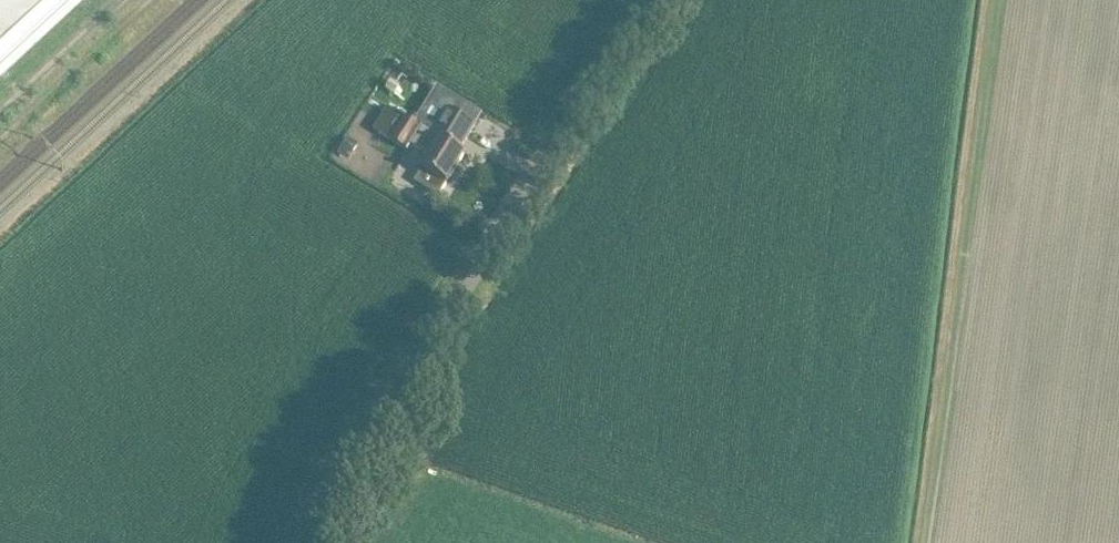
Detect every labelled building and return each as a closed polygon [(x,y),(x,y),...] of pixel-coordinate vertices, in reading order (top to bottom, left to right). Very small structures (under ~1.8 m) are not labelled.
[(82,0),(0,0),(0,76),(82,0)] [(460,150),(465,142),(475,127),(448,110),(434,134),(395,110),(380,134),(407,151),(411,145),(430,157),(414,182),(439,197),(466,153),(460,150)]
